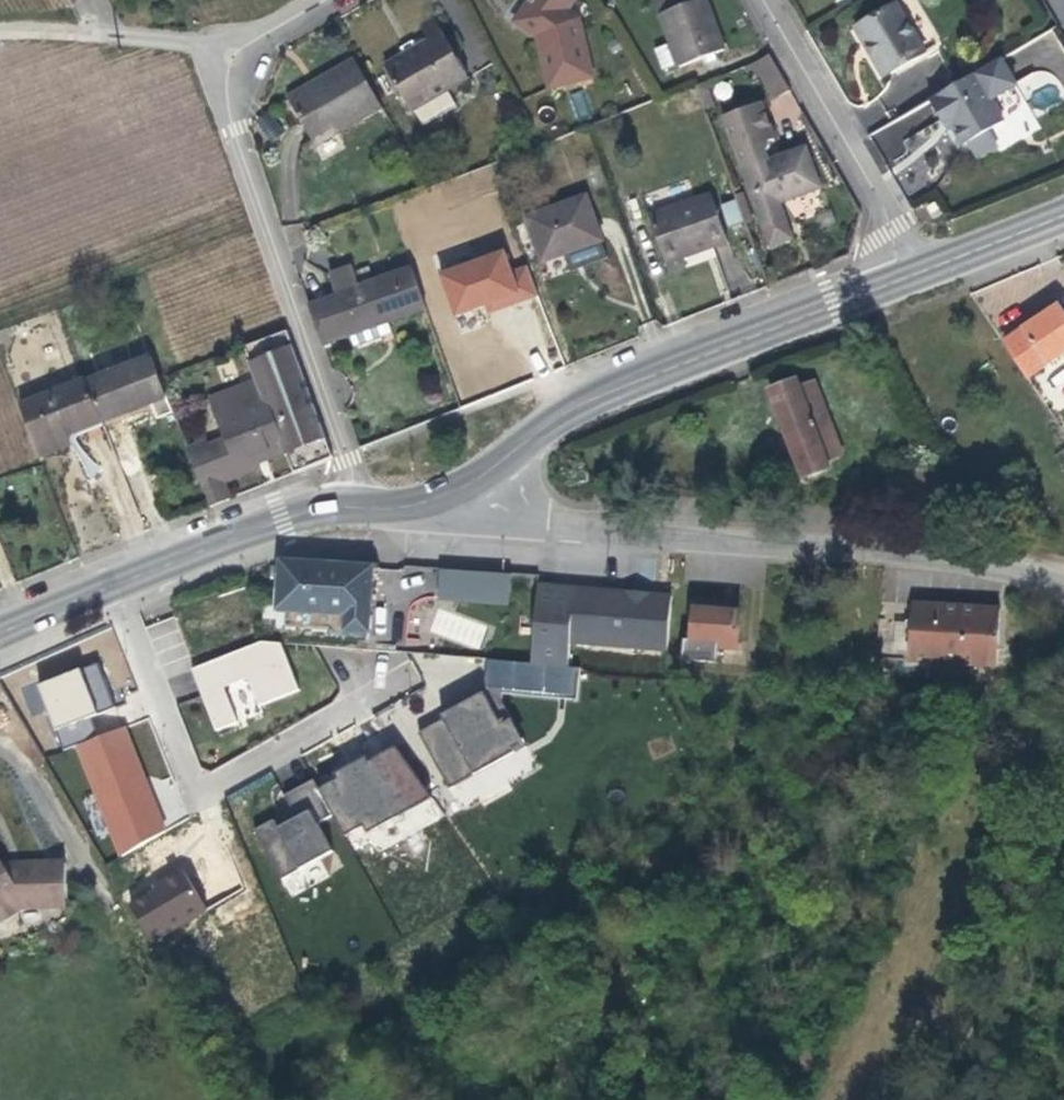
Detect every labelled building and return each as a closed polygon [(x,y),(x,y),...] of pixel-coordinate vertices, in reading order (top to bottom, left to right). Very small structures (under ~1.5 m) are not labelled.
[(563,0),(531,0),(514,24),(529,42),(535,54),(530,57),(547,94),(586,79),(568,29),(562,15),(567,3),(563,0)] [(698,60),(714,54),(722,50),(701,0),(648,0),(676,69),(698,60)] [(896,8),(854,31),(883,82),(925,59),(896,8)] [(416,33),(426,51),(442,42),(431,24),(416,33)] [(442,42),(426,51),(385,76),(410,118),(412,117),(445,97),(467,84),(442,42)] [(714,54),(698,60),(701,68),(717,61),(714,54)] [(772,99),(787,91),(768,57),(751,63),(772,99)] [(998,62),(927,103),(940,127),(946,123),(950,131),(961,150),(966,147),(985,136),(1002,127),(988,103),(1013,89),(998,62)] [(357,73),(353,66),(331,78),(335,86),(357,73)] [(331,139),(379,111),(357,73),(335,86),(331,78),(284,105),(307,145),(328,133),(331,139)] [(578,118),(589,115),(582,90),(571,93),(578,118)] [(445,97),(412,117),(422,134),(455,114),(445,97)] [(757,107),(718,121),(766,251),(786,243),(774,208),(815,193),(801,153),(763,167),(760,157),(764,155),(765,152),(765,146),(769,144),(757,107)] [(946,123),(940,127),(944,135),(950,131),(946,123)] [(328,133),(307,145),(311,151),(331,139),(328,133)] [(993,151),(985,136),(966,147),(974,162),(993,151)] [(581,199),(523,219),(538,259),(570,248),(571,251),(596,241),(581,199)] [(708,200),(646,222),(666,278),(682,273),(678,260),(704,250),(706,253),(724,246),(708,200)] [(727,232),(741,227),(733,205),(719,210),(727,232)] [(928,214),(937,224),(942,220),(939,217),(940,215),(934,209),(928,214)] [(536,293),(526,263),(510,268),(503,248),(437,270),(454,321),(536,293)] [(383,323),(421,309),(407,269),(353,289),(346,271),(325,279),(332,299),(305,308),(319,346),(347,336),(352,348),(388,335),(383,323)] [(1002,343),(1026,378),(1063,355),(1063,316),(1059,308),(1002,343)] [(332,461),(286,331),(243,348),(256,382),(209,401),(224,442),(208,449),(206,444),(185,452),(207,511),(227,503),(220,485),(258,470),(257,465),(254,459),(282,448),(284,455),(293,477),(303,473),(301,468),(310,465),(312,469),(332,461)] [(165,398),(150,359),(84,384),(99,423),(148,405),(165,398)] [(810,375),(768,391),(802,478),(828,468),(825,461),(841,455),(810,375)] [(83,380),(18,406),(39,459),(68,447),(64,436),(99,423),(84,384),(83,380)] [(151,411),(148,405),(99,423),(102,428),(102,430),(151,411)] [(102,428),(99,423),(64,436),(68,447),(74,440),(102,428)] [(257,465),(284,455),(282,448),(254,459),(257,465)] [(303,473),(312,469),(310,465),(301,468),(303,473)] [(304,565),(303,562),(285,561),(284,574),(304,565)] [(376,568),(303,562),(304,565),(284,574),(281,626),(371,632),(376,568)] [(510,574),(446,569),(444,598),(508,604),(510,574)] [(538,583),(530,663),(567,666),(570,642),(667,650),(671,595),(652,594),(652,598),(629,597),(629,599),(621,599),(621,591),(538,583)] [(652,594),(621,591),(621,599),(629,599),(629,597),(652,598),(652,594)] [(696,609),(739,614),(740,602),(697,598),(696,609)] [(1002,666),(1006,616),(1006,610),(918,604),(917,608),(916,622),(914,660),(1002,666)] [(737,651),(739,614),(696,609),(693,641),(684,640),(683,661),(720,664),(720,650),(737,651)] [(881,658),(914,660),(916,622),(884,620),(881,658)] [(278,634),(190,667),(214,733),(260,716),(256,707),(299,691),(278,634)] [(49,726),(112,710),(100,663),(37,678),(49,726)] [(59,726),(65,743),(93,734),(88,717),(59,726)] [(73,744),(116,853),(168,833),(125,723),(73,744)] [(395,740),(317,785),(344,832),(364,821),(370,831),(395,817),(406,835),(439,816),(395,740)] [(459,806),(483,795),(473,774),(449,784),(459,806)] [(253,829),(290,897),(343,869),(317,821),(331,814),(312,778),(280,795),(288,810),(253,829)] [(24,865),(24,873),(9,874),(3,866),(0,860),(0,922),(19,910),(66,907),(65,865),(24,865)] [(24,873),(24,865),(3,866),(9,874),(24,873)] [(149,943),(207,910),(183,868),(125,902),(149,943)]
